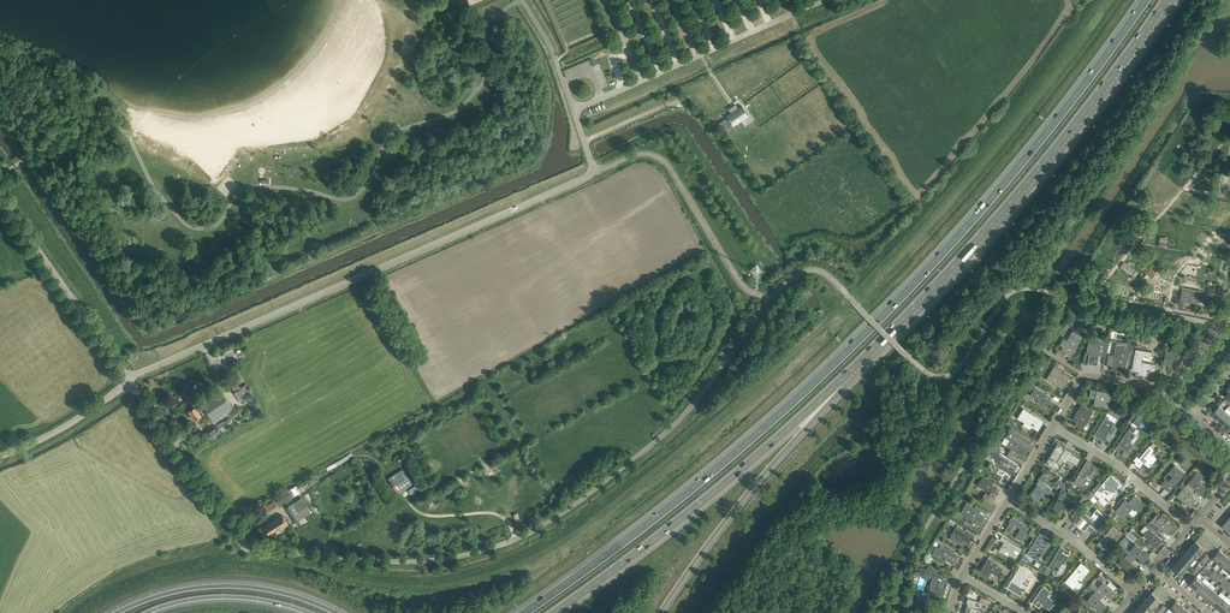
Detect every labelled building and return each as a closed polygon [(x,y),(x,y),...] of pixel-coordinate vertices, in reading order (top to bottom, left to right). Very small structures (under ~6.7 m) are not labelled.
[(602,88),(608,86),(600,64),(598,65),(602,75),(597,77),(602,88)] [(731,113),(727,116),(734,126),(749,115),(742,105),(738,108),(731,113)] [(719,122),(725,131),(730,127),(724,118),(719,122)] [(228,197),(239,185),(228,175),(217,187),(228,197)] [(1131,275),(1132,275),(1135,271),(1125,263),(1124,262),(1120,266),(1121,267),(1131,275)] [(1150,265),(1144,274),(1146,274),(1149,274),(1151,278),(1156,278),(1159,275),(1156,271),(1159,266),(1150,265)] [(1188,265),(1187,273),(1197,274),(1197,266),(1188,265)] [(1198,303),(1200,294),(1183,291),(1182,300),(1198,303)] [(1072,329),(1078,319),(1070,317),(1065,325),(1072,329)] [(1127,328),(1126,333),(1129,334),(1128,339),(1128,343),(1127,345),(1132,345),(1134,330),(1127,328)] [(1083,335),(1073,329),(1067,339),(1064,338),(1060,344),(1063,346),(1061,350),(1066,353),(1066,352),(1070,354),(1069,355),(1071,356),(1073,352),(1076,347),(1083,335)] [(573,330),(562,337),(566,344),(577,337),(573,330)] [(1085,352),(1083,364),(1087,365),(1087,363),(1097,365),(1098,359),(1098,358),(1100,359),(1101,355),(1103,356),(1106,339),(1098,337),(1097,342),(1088,340),(1086,353),(1085,352)] [(1113,355),(1108,354),(1106,364),(1111,365),(1111,367),(1112,367),(1118,368),(1118,370),(1125,371),(1129,346),(1115,344),(1113,355)] [(1171,366),(1173,357),(1178,358),(1179,353),(1181,353),(1181,348),(1180,347),(1171,345),(1170,351),(1166,351),(1163,364),(1171,366)] [(1150,357),(1151,352),(1135,349),(1131,370),(1138,371),(1138,370),(1141,370),(1141,374),(1147,376),(1148,371),(1154,372),(1155,364),(1141,362),(1142,355),(1150,357)] [(1056,385),(1062,388),(1069,376),(1061,371),(1062,369),(1055,365),(1046,379),(1049,381),(1051,378),(1056,380),(1053,384),(1055,385),(1056,385)] [(504,377),(512,380),(515,371),(507,368),(504,377)] [(234,378),(229,382),(235,391),(233,392),(240,401),(252,393),(246,384),(241,387),(234,378)] [(187,386),(180,391),(188,403),(196,397),(187,386)] [(1051,397),(1035,387),(1030,395),(1039,400),(1037,402),(1045,407),(1045,406),(1049,400),(1049,401),(1051,397)] [(200,403),(204,408),(213,421),(232,407),(220,389),(200,403)] [(1108,408),(1111,393),(1091,389),(1089,397),(1095,398),(1093,405),(1108,408)] [(194,406),(188,411),(194,419),(201,415),(199,412),(204,408),(200,403),(199,401),(194,405),(194,406)] [(1084,425),(1092,412),(1081,405),(1072,419),(1075,422),(1074,424),(1080,428),(1079,430),(1084,433),(1086,429),(1087,425),(1086,425),(1084,425)] [(1218,419),(1225,410),(1219,405),(1212,414),(1218,419)] [(1023,408),(1017,418),(1024,422),(1031,427),(1036,430),(1040,424),(1041,425),(1044,421),(1035,416),(1034,416),(1031,415),(1032,413),(1031,413),(1023,408)] [(1229,415),(1229,414),(1225,410),(1218,419),(1223,423),(1229,415)] [(463,413),(452,420),(454,424),(465,417),(463,413)] [(1105,417),(1094,435),(1098,437),(1101,439),(1105,442),(1107,438),(1110,439),(1113,434),(1111,433),(1113,428),(1112,427),(1114,423),(1117,419),(1107,413),(1105,417)] [(1137,416),(1133,423),(1137,426),(1141,419),(1137,416)] [(223,421),(217,425),(222,431),(228,427),(227,426),(230,424),(227,420),(226,419),(223,421)] [(216,425),(215,426),(206,432),(211,439),(221,432),(216,425)] [(1015,431),(1017,428),(1011,425),(1009,427),(1011,428),(1005,438),(1009,440),(1006,445),(1016,451),(1015,452),(1023,457),(1026,451),(1025,451),(1028,447),(1027,446),(1028,444),(1029,444),(1032,441),(1015,431)] [(1131,425),(1115,449),(1118,451),(1121,448),(1125,450),(1122,454),(1125,456),(1128,452),(1133,444),(1130,442),(1135,434),(1133,432),(1135,428),(1131,425)] [(422,450),(434,451),(434,438),(422,438),(422,450)] [(1049,457),(1047,460),(1048,461),(1046,464),(1051,467),(1053,469),(1054,468),(1057,471),(1063,461),(1066,463),(1067,460),(1076,466),(1081,458),(1072,453),(1073,452),(1065,447),(1058,444),(1056,448),(1055,448),(1051,454),(1052,454),(1050,457),(1049,457)] [(1139,458),(1136,456),(1133,460),(1135,462),(1134,463),(1139,467),(1144,461),(1145,463),(1145,464),(1149,467),(1151,465),(1152,464),(1156,459),(1150,454),(1154,449),(1150,445),(1139,458)] [(991,447),(987,454),(992,458),(990,462),(987,467),(990,469),(992,470),(996,473),(1000,467),(1011,474),(1017,465),(999,454),(1000,452),(991,447)] [(393,458),(398,465),(405,460),(399,453),(393,458)] [(513,463),(518,460),(515,455),(510,458),(513,463)] [(1087,460),(1074,481),(1081,485),(1086,477),(1091,480),(1096,471),(1089,466),(1091,463),(1087,460)] [(1199,463),(1197,466),(1195,468),(1200,472),(1202,470),(1204,467),(1199,463)] [(1168,481),(1165,479),(1160,485),(1169,492),(1184,473),(1174,465),(1168,472),(1173,476),(1168,481)] [(403,469),(391,477),(393,480),(398,488),(400,490),(412,483),(403,469)] [(1039,480),(1036,484),(1038,485),(1029,495),(1037,502),(1046,492),(1048,494),(1052,489),(1044,482),(1044,483),(1042,482),(1045,479),(1045,480),(1048,476),(1044,472),(1038,479),(1039,480)] [(1196,473),(1185,486),(1192,492),(1194,489),(1201,495),(1207,488),(1198,481),(1201,477),(1196,473)] [(1099,487),(1097,485),(1092,491),(1094,493),(1097,496),(1096,498),(1104,505),(1122,484),(1119,482),(1118,482),(1116,481),(1117,480),(1110,474),(1099,487)] [(983,476),(981,479),(977,485),(989,492),(988,494),(985,492),(981,498),(982,498),(982,497),(985,499),(985,500),(991,503),(997,493),(995,492),(997,487),(992,484),(993,482),(983,476)] [(526,489),(532,486),(527,479),(522,482),(526,489)] [(1066,486),(1063,484),(1058,479),(1055,482),(1063,489),(1066,486)] [(299,482),(290,488),(294,495),(304,489),(299,482)] [(327,514),(333,511),(321,485),(315,488),(327,514)] [(1190,495),(1192,492),(1185,486),(1177,495),(1190,507),(1196,501),(1190,495)] [(1055,505),(1052,508),(1057,512),(1062,507),(1065,510),(1064,511),(1065,511),(1066,511),(1068,513),(1075,504),(1071,500),(1066,496),(1065,495),(1068,492),(1065,489),(1064,490),(1061,493),(1058,497),(1060,500),(1058,502),(1056,501),(1054,503),(1054,504),(1055,505)] [(320,511),(309,493),(303,496),(314,514),(320,511)] [(1167,501),(1171,505),(1173,503),(1170,500),(1175,495),(1173,493),(1167,501)] [(1088,498),(1087,498),(1084,495),(1077,503),(1081,506),(1088,498)] [(1124,518),(1129,512),(1134,516),(1137,512),(1135,511),(1142,502),(1134,495),(1128,502),(1125,499),(1115,510),(1124,518)] [(285,507),(295,523),(305,516),(301,509),(306,506),(301,497),(285,507)] [(265,504),(264,505),(268,512),(276,506),(273,501),(266,506),(265,504)] [(979,510),(966,503),(960,513),(972,520),(970,524),(975,527),(977,523),(980,525),(985,518),(977,513),(979,510)] [(403,506),(395,510),(397,515),(406,511),(403,506)] [(1078,517),(1079,517),(1080,517),(1075,523),(1074,522),(1074,523),(1084,531),(1090,524),(1091,525),(1092,524),(1095,527),(1092,530),(1092,531),(1105,516),(1096,509),(1089,517),(1083,511),(1083,510),(1084,510),(1083,509),(1083,510),(1082,511),(1081,512),(1080,512),(1080,513),(1080,514),(1079,514),(1079,515),(1079,516),(1079,517),(1078,517)] [(406,516),(408,519),(401,524),(405,529),(417,520),(411,513),(406,516)] [(288,524),(285,519),(282,514),(267,524),(262,527),(267,535),(274,531),(275,532),(288,524)] [(1150,520),(1148,523),(1151,526),(1158,532),(1160,529),(1167,535),(1173,528),(1157,514),(1151,521),(1150,520)] [(1012,517),(1004,531),(1009,534),(1011,535),(1013,532),(1011,530),(1015,525),(1020,528),(1015,537),(1021,540),(1029,527),(1012,517)] [(1145,525),(1140,531),(1144,534),(1143,535),(1143,536),(1142,537),(1145,539),(1146,538),(1157,547),(1162,540),(1156,534),(1158,532),(1151,526),(1148,523),(1147,524),(1145,526),(1145,525)] [(974,535),(957,525),(951,535),(953,536),(951,539),(965,548),(967,545),(968,546),(971,541),(971,542),(972,540),(971,540),(974,535)] [(1122,534),(1112,526),(1109,530),(1110,531),(1106,536),(1104,535),(1096,544),(1103,550),(1103,549),(1106,552),(1106,553),(1112,546),(1111,545),(1113,543),(1114,543),(1122,534)] [(1036,562),(1040,564),(1043,560),(1039,558),(1050,540),(1039,533),(1027,554),(1037,560),(1036,562)] [(1008,554),(1014,557),(1016,554),(1013,552),(1015,549),(1019,552),(1022,548),(1001,536),(999,539),(1004,542),(999,550),(1004,553),(1006,550),(1009,552),(1008,554)] [(945,542),(936,537),(934,540),(941,544),(938,548),(936,547),(932,553),(934,554),(933,556),(943,562),(945,560),(955,566),(961,556),(943,545),(945,542)] [(1201,546),(1198,543),(1196,541),(1195,541),(1190,546),(1198,553),(1203,548),(1201,546)] [(1126,548),(1123,550),(1127,554),(1134,560),(1136,557),(1143,563),(1149,556),(1135,544),(1129,551),(1126,548)] [(1064,548),(1060,546),(1048,567),(1057,572),(1060,574),(1065,566),(1063,564),(1068,556),(1062,552),(1064,548)] [(1186,552),(1194,559),(1198,553),(1190,546),(1186,552)] [(1219,550),(1212,558),(1218,562),(1224,554),(1219,550)] [(1181,557),(1189,564),(1194,559),(1186,552),(1181,557)] [(1127,554),(1119,563),(1133,575),(1138,568),(1132,562),(1134,560),(1127,554)] [(1224,554),(1218,562),(1223,567),(1229,559),(1224,554)] [(1189,564),(1181,557),(1176,563),(1184,570),(1189,564)] [(997,565),(998,564),(988,558),(985,562),(986,562),(985,564),(984,564),(980,571),(988,576),(991,572),(998,576),(1002,568),(997,565)] [(1080,581),(1081,581),(1080,580),(1089,570),(1081,562),(1066,579),(1075,587),(1075,586),(1077,588),(1079,588),(1082,584),(1082,583),(1080,581)] [(1184,570),(1176,563),(1171,568),(1179,575),(1184,570)] [(922,576),(932,579),(928,593),(942,598),(947,582),(937,579),(939,573),(920,567),(918,573),(921,574),(921,575),(923,576),(922,576)] [(1012,589),(1022,595),(1033,575),(1019,567),(1007,587),(1012,590),(1012,589)] [(1196,576),(1189,584),(1195,589),(1202,581),(1204,578),(1202,576),(1200,578),(1196,576)] [(1092,583),(1089,586),(1095,591),(1102,597),(1104,594),(1111,600),(1117,593),(1113,590),(1116,588),(1109,582),(1107,584),(1103,581),(1097,588),(1092,583)] [(1207,585),(1202,581),(1195,589),(1200,593),(1207,585)] [(1200,593),(1206,598),(1213,590),(1207,585),(1200,593)] [(1047,596),(1050,591),(1043,586),(1031,602),(1035,605),(1038,600),(1042,603),(1041,603),(1049,609),(1055,601),(1047,596)] [(1218,595),(1213,590),(1206,598),(1211,603),(1218,595)] [(1100,600),(1102,597),(1095,591),(1087,600),(1101,612),(1106,605),(1100,600)] [(1159,599),(1157,597),(1154,595),(1152,592),(1151,592),(1146,598),(1154,605),(1159,599)] [(1218,595),(1211,603),(1217,607),(1224,599),(1221,597),(1224,594),(1221,592),(1218,595)] [(975,608),(976,606),(986,609),(989,600),(981,597),(979,602),(967,598),(966,603),(968,603),(967,606),(966,605),(964,612),(975,612),(976,608),(975,608)] [(1154,605),(1146,598),(1142,603),(1150,610),(1152,612),(1156,606),(1154,605)] [(1229,604),(1224,599),(1217,607),(1222,612),(1229,604)] [(1169,607),(1175,612),(1181,605),(1175,600),(1169,607)] [(1142,603),(1137,609),(1142,612),(1147,612),(1150,610),(1142,603)] [(1175,612),(1176,612),(1184,612),(1186,610),(1181,605),(1175,612)]
